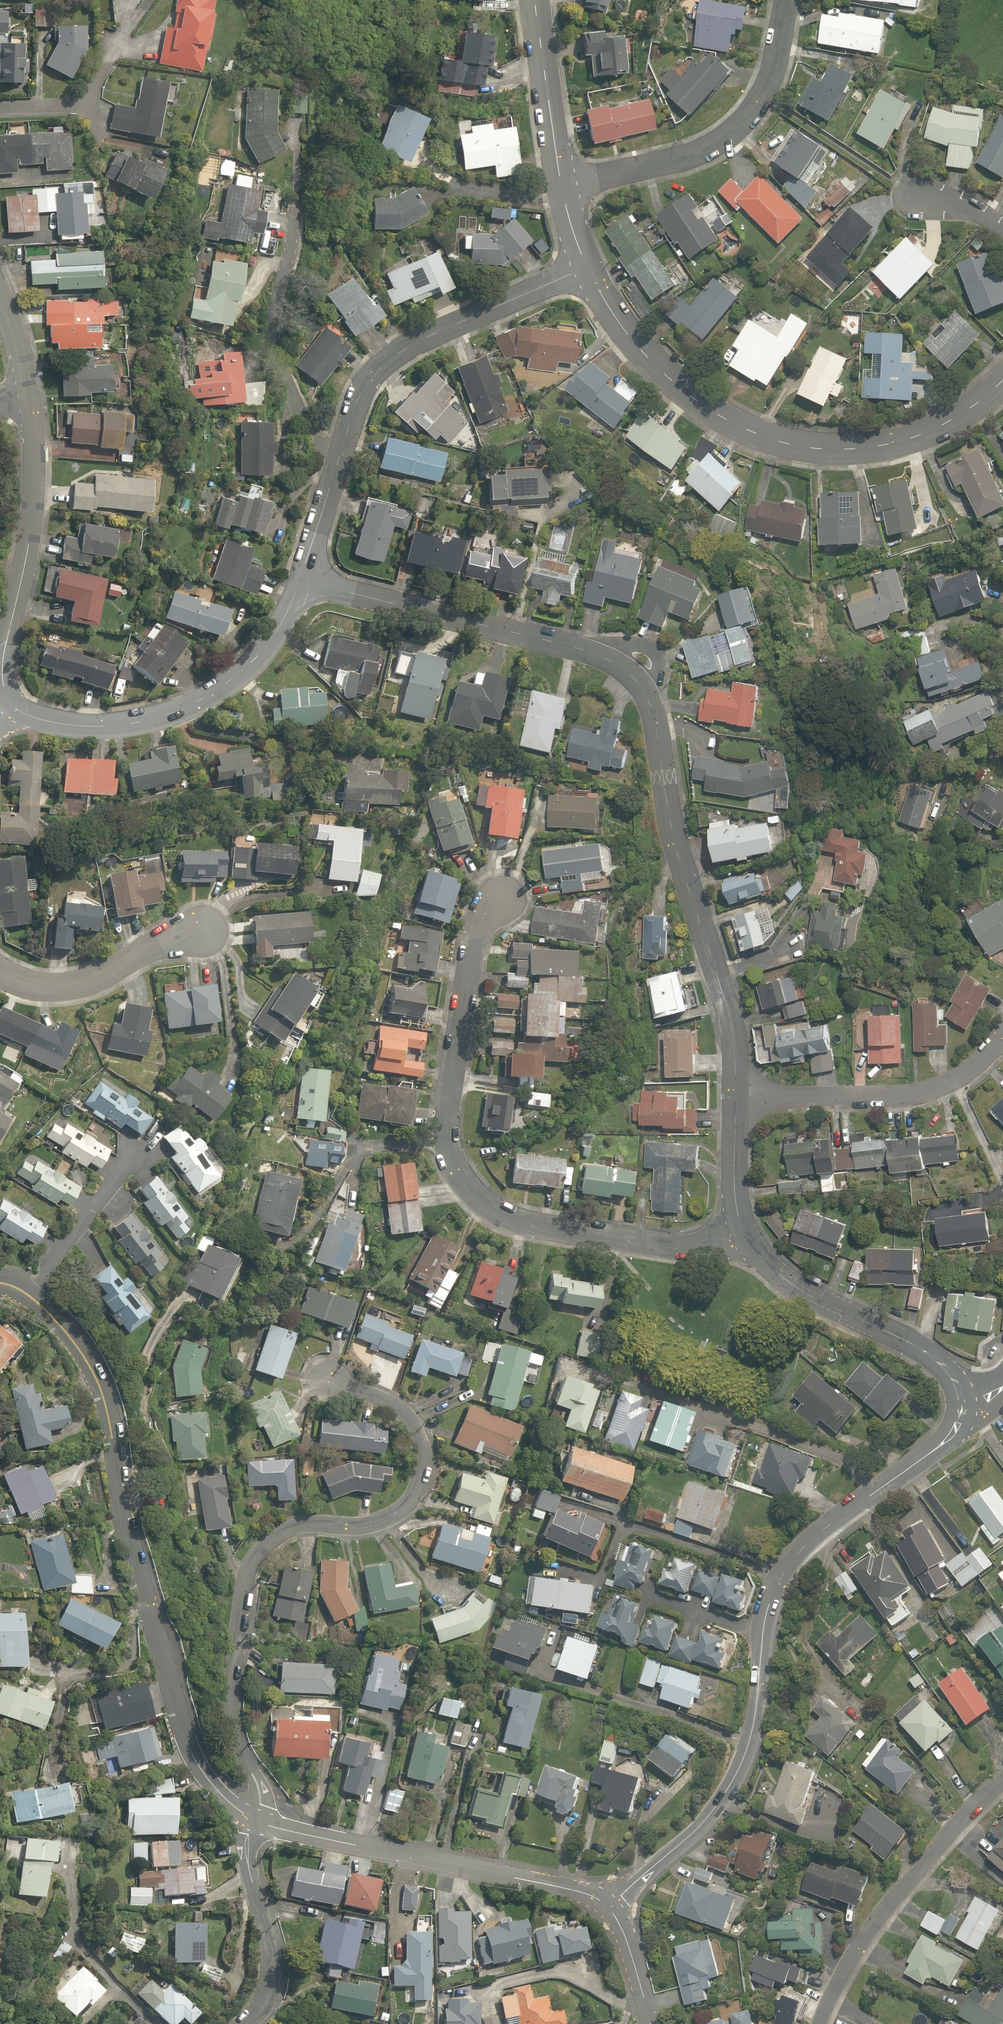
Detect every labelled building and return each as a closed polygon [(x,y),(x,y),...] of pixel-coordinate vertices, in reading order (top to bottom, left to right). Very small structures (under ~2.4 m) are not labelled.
[(175,15),(178,16),(176,31),(166,29),(159,65),(202,73),(206,49),(214,50),(220,11),(217,11),(219,0),(178,0),(175,15)] [(573,2),(578,3),(578,8),(602,12),(604,0),(574,0),(573,2)] [(692,49),(727,51),(729,30),(741,31),(742,5),(695,2),(692,49)] [(49,9),(36,8),(35,29),(48,29),(49,9)] [(881,21),(818,13),(813,46),(877,54),(881,21)] [(0,14),(0,34),(10,35),(11,14),(0,14)] [(87,30),(59,30),(58,44),(47,67),(75,80),(93,43),(87,30)] [(575,33),(576,53),(587,52),(588,74),(617,72),(614,31),(575,33)] [(499,38),(468,34),(463,63),(443,60),(438,91),(477,98),(482,69),(493,71),(499,38)] [(0,43),(0,85),(24,86),(25,70),(30,70),(31,60),(26,60),(27,45),(0,43)] [(667,98),(686,117),(729,73),(708,52),(697,63),(690,57),(675,73),(668,66),(655,79),(670,95),(667,98)] [(826,122),(853,77),(831,65),(821,82),(813,77),(796,104),(826,122)] [(171,85),(143,79),(137,110),(114,105),(109,129),(160,140),(171,85)] [(909,105),(878,89),(854,135),(885,151),(909,105)] [(279,93),(244,91),(243,142),(264,169),(289,154),(276,132),(279,93)] [(643,95),(577,109),(583,142),(650,129),(643,95)] [(435,122),(398,102),(373,148),(410,168),(435,122)] [(953,114),(931,107),(919,136),(947,146),(946,167),(967,169),(969,147),(974,147),(975,131),(981,132),(982,110),(954,107),(953,114)] [(1002,175),(1002,116),(1000,115),(973,163),(1001,179),(1002,175)] [(524,174),(517,129),(495,131),(495,126),(471,128),(472,135),(460,136),(464,173),(493,170),(494,177),(524,174)] [(827,156),(794,131),(770,162),(788,175),(778,189),(803,208),(818,190),(807,182),(827,156)] [(0,138),(0,177),(18,176),(17,168),(47,166),(48,173),(72,171),(70,133),(0,138)] [(142,167),(115,153),(104,175),(157,202),(171,175),(145,162),(142,167)] [(730,177),(716,191),(736,212),(740,208),(775,245),(802,219),(760,174),(743,190),(730,177)] [(257,212),(260,192),(253,191),(256,178),(236,175),(233,187),(226,186),(219,225),(199,222),(197,236),(254,246),(256,233),(267,235),(271,214),(257,212)] [(831,208),(855,186),(845,176),(838,183),(840,185),(823,201),(831,208)] [(34,198),(8,198),(9,234),(41,234),(41,214),(59,214),(59,240),(91,239),(91,225),(108,225),(108,215),(96,215),(95,193),(81,193),(81,183),(65,183),(65,195),(60,195),(60,187),(34,188),(34,198)] [(397,202),(369,201),(369,230),(405,232),(431,214),(413,190),(397,202)] [(687,195),(658,214),(686,258),(714,240),(700,218),(694,222),(687,211),(694,206),(687,195)] [(856,247),(871,231),(844,207),(800,255),(835,287),(849,272),(841,264),(851,253),(854,256),(859,250),(856,247)] [(626,213),(600,230),(648,301),(674,283),(626,213)] [(534,240),(516,221),(497,238),(474,235),(471,262),(509,265),(534,240)] [(933,265),(903,236),(868,272),(898,301),(933,265)] [(718,238),(716,258),(741,260),(743,241),(718,238)] [(999,272),(993,273),(986,250),(958,259),(974,313),(1002,304),(1002,286),(999,272)] [(441,251),(385,275),(392,291),(388,293),(395,310),(442,290),(444,296),(457,291),(441,251)] [(106,292),(106,255),(57,254),(57,262),(32,262),(31,287),(60,287),(60,291),(106,292)] [(252,266),(211,258),(202,303),(191,301),(188,317),(240,328),(252,266)] [(698,343),(745,284),(730,271),(720,285),(713,279),(690,307),(677,297),(663,315),(698,343)] [(385,324),(359,279),(331,295),(357,340),(385,324)] [(58,350),(106,350),(106,318),(123,318),(123,301),(47,300),(47,326),(53,326),(53,344),(58,344),(58,350)] [(945,370),(976,334),(948,310),(917,346),(945,370)] [(724,367),(752,384),(754,381),(765,387),(782,358),(785,359),(806,323),(787,312),(773,335),(743,317),(726,347),(733,351),(727,362),(724,367)] [(859,335),(859,316),(844,316),(843,334),(859,335)] [(520,356),(524,356),(523,370),(553,373),(555,359),(572,361),(575,330),(523,325),(492,335),(500,362),(520,355),(520,356)] [(352,353),(327,327),(294,360),(318,385),(352,353)] [(901,335),(867,333),(865,354),(879,355),(878,378),(864,377),(862,398),(909,401),(911,379),(926,380),(927,366),(913,365),(914,351),(900,350),(901,335)] [(214,345),(186,347),(188,381),(182,381),(184,401),(198,400),(199,410),(248,406),(244,355),(223,356),(223,360),(215,360),(214,345)] [(803,408),(817,415),(844,359),(818,347),(807,369),(804,368),(791,394),(806,401),(803,408)] [(482,349),(450,361),(476,427),(507,415),(482,349)] [(590,357),(566,386),(613,426),(642,392),(623,376),(614,387),(607,381),(612,375),(590,357)] [(94,364),(63,364),(63,397),(92,397),(92,391),(119,391),(119,370),(94,370),(94,364)] [(447,389),(422,366),(382,408),(411,434),(417,427),(428,437),(433,433),(443,442),(463,421),(439,398),(447,389)] [(843,385),(836,382),(830,395),(837,398),(843,385)] [(642,407),(624,434),(670,467),(689,441),(642,407)] [(105,417),(73,415),(71,445),(104,447),(104,451),(120,452),(119,462),(136,463),(139,416),(105,414),(105,417)] [(276,426),(240,423),(237,473),(272,476),(276,426)] [(719,441),(702,432),(689,458),(699,463),(686,478),(719,508),(742,482),(712,455),(719,441)] [(411,439),(378,433),(371,467),(435,479),(441,449),(411,443),(411,439)] [(946,467),(954,484),(960,481),(976,515),(1002,502),(1002,496),(979,448),(961,457),(962,459),(946,467)] [(541,461),(482,466),(485,506),(545,501),(541,461)] [(158,481),(96,476),(95,485),(72,483),(70,510),(97,513),(98,507),(155,512),(158,481)] [(689,486),(676,476),(666,490),(678,499),(689,486)] [(877,509),(883,508),(888,531),(915,525),(910,502),(905,478),(872,485),(877,509)] [(231,501),(222,498),(213,528),(231,532),(232,529),(267,538),(276,504),(261,499),(263,491),(251,488),(249,495),(234,491),(231,501)] [(858,490),(818,491),(819,541),(860,539),(858,490)] [(406,506),(363,495),(349,553),(380,561),(389,524),(401,527),(406,506)] [(793,506),(794,502),(778,498),(777,503),(760,499),(759,505),(748,503),(743,526),(802,540),(809,510),(793,506)] [(718,514),(712,531),(728,537),(734,520),(718,514)] [(123,530),(78,524),(76,542),(65,540),(62,562),(95,566),(97,555),(119,558),(123,530)] [(453,570),(463,535),(447,531),(444,541),(435,539),(437,534),(407,525),(399,555),(453,570)] [(640,546),(600,538),(585,600),(603,604),(606,596),(633,602),(643,558),(637,556),(640,546)] [(256,552),(226,541),(211,580),(260,599),(270,572),(251,565),(256,552)] [(490,552),(465,545),(458,573),(485,579),(484,584),(511,590),(520,550),(492,544),(490,552)] [(577,554),(535,546),(528,585),(543,588),(540,598),(559,602),(561,592),(569,593),(577,554)] [(638,615),(664,625),(668,614),(687,621),(704,577),(660,559),(638,615)] [(912,609),(899,566),(872,573),(878,593),(847,602),(855,627),(912,609)] [(947,578),(945,573),(924,580),(936,614),(984,597),(974,568),(947,578)] [(108,581),(63,572),(57,598),(76,602),(71,627),(98,632),(108,581)] [(742,582),(717,589),(726,624),(739,621),(752,617),(742,582)] [(238,617),(175,596),(166,622),(229,643),(238,617)] [(752,656),(739,621),(682,641),(695,677),(752,656)] [(191,648),(156,622),(123,666),(158,692),(191,648)] [(902,645),(912,642),(929,697),(985,680),(979,661),(951,670),(943,647),(931,651),(923,626),(899,633),(902,645)] [(374,646),(325,635),(318,665),(330,668),(327,683),(337,685),(336,691),(363,697),(374,646)] [(117,667),(53,646),(44,671),(54,674),(51,680),(77,689),(79,682),(86,684),(85,688),(107,696),(117,667)] [(436,655),(408,649),(395,712),(424,717),(436,655)] [(475,685),(452,680),(444,724),(476,730),(478,717),(495,720),(502,675),(478,671),(475,685)] [(728,689),(703,685),(698,720),(751,727),(757,680),(729,677),(728,689)] [(568,693),(532,685),(521,743),(551,749),(556,727),(561,728),(568,693)] [(300,686),(274,686),(274,707),(266,707),(267,723),(322,722),(321,692),(300,693),(300,686)] [(913,742),(925,736),(931,750),(943,745),(941,740),(972,727),(973,731),(985,726),(980,716),(994,710),(985,689),(966,698),(965,694),(928,710),(927,705),(902,716),(913,742)] [(573,726),(567,755),(588,760),(587,766),(601,769),(603,761),(624,766),(628,747),(614,744),(620,717),(603,713),(598,732),(573,726)] [(144,758),(124,763),(132,798),(176,787),(167,745),(142,750),(144,758)] [(245,746),(206,755),(213,785),(231,780),(236,801),(257,796),(245,746)] [(14,749),(14,760),(3,759),(2,778),(14,779),(12,811),(0,810),(0,843),(30,845),(34,750),(14,749)] [(740,764),(697,754),(692,776),(704,780),(704,790),(747,797),(785,782),(782,750),(766,751),(766,758),(740,764)] [(105,759),(56,756),(54,792),(110,795),(111,774),(104,774),(105,759)] [(456,764),(441,761),(438,773),(454,777),(456,764)] [(374,773),(338,771),(336,812),(366,814),(366,805),(393,806),(394,792),(400,793),(401,770),(375,769),(374,773)] [(920,826),(931,785),(910,779),(899,821),(920,826)] [(509,838),(519,788),(484,782),(479,807),(485,808),(480,832),(509,838)] [(984,783),(981,787),(977,785),(972,796),(976,798),(966,819),(1000,836),(1002,829),(1002,792),(984,783)] [(456,793),(427,799),(438,850),(467,844),(456,793)] [(548,794),(548,826),(595,825),(595,793),(548,794)] [(710,858),(735,854),(735,858),(746,856),(746,853),(771,849),(767,819),(730,825),(729,818),(708,821),(709,828),(705,828),(710,858)] [(356,827),(310,822),(307,845),(315,846),(316,840),(328,841),(323,880),(352,884),(351,896),(375,899),(378,874),(351,871),(356,827)] [(864,870),(865,845),(858,845),(859,831),(830,829),(818,850),(835,851),(834,879),(857,880),(857,870),(864,870)] [(291,844),(248,840),(247,846),(232,845),(229,879),(255,881),(256,871),(289,874),(291,844)] [(544,876),(560,874),(561,891),(583,889),(582,879),(602,877),(599,842),(541,847),(544,876)] [(224,852),(176,850),(175,883),(212,884),(212,875),(224,876),(224,852)] [(0,856),(0,925),(25,922),(15,854),(0,856)] [(130,868),(99,872),(105,915),(138,911),(137,905),(155,902),(154,889),(160,888),(158,870),(131,874),(130,868)] [(449,874),(422,868),(410,912),(442,921),(452,884),(447,883),(449,874)] [(728,903),(739,899),(738,897),(749,893),(750,896),(759,892),(752,870),(721,881),(728,903)] [(963,911),(986,955),(1002,946),(1002,892),(963,911)] [(820,908),(812,908),(810,943),(845,945),(846,928),(841,928),(842,910),(837,909),(837,900),(829,900),(829,894),(821,894),(820,908)] [(89,898),(69,895),(68,902),(56,900),(49,946),(65,949),(68,927),(93,931),(97,904),(89,903),(89,898)] [(759,899),(760,905),(777,903),(776,896),(759,899)] [(609,926),(605,925),(607,913),(602,912),(604,901),(586,898),(583,913),(537,906),(533,934),(596,944),(597,942),(606,944),(609,926)] [(767,917),(760,919),(756,905),(729,913),(740,949),(767,942),(766,939),(773,936),(767,917)] [(302,909),(247,914),(250,956),(270,954),(269,945),(305,942),(302,909)] [(666,954),(666,911),(643,911),(642,954),(666,954)] [(430,972),(438,930),(402,923),(394,969),(408,971),(409,968),(430,972)] [(572,950),(509,946),(507,972),(570,976),(572,950)] [(685,1009),(677,967),(658,972),(657,972),(656,973),(655,973),(654,974),(653,974),(653,975),(652,975),(652,976),(651,976),(651,977),(650,977),(650,978),(650,979),(649,979),(649,980),(649,981),(648,982),(648,983),(648,984),(648,985),(648,986),(648,987),(654,1015),(685,1009)] [(785,1019),(805,1012),(799,995),(790,968),(756,980),(766,1007),(779,1002),(785,1019)] [(952,1001),(944,1014),(966,1026),(990,983),(964,968),(947,998),(952,1001)] [(319,995),(284,972),(251,1024),(277,1041),(302,1003),(311,1008),(319,995)] [(501,973),(500,984),(521,986),(522,975),(501,973)] [(580,1001),(582,979),(536,978),(535,978),(534,978),(533,978),(532,979),(531,979),(530,980),(529,980),(528,981),(527,981),(526,982),(525,982),(525,983),(524,984),(523,984),(522,985),(521,986),(521,987),(520,988),(519,988),(519,989),(518,990),(518,991),(517,992),(517,993),(517,994),(514,1030),(549,1033),(552,999),(580,1001)] [(422,982),(387,979),(384,1015),(419,1018),(422,982)] [(208,984),(159,991),(165,1027),(213,1020),(208,984)] [(514,993),(492,993),(492,1007),(514,1008),(514,993)] [(935,994),(913,995),(913,1048),(928,1048),(928,1044),(945,1044),(945,1016),(935,1016),(935,994)] [(143,1007),(115,1004),(113,1022),(103,1021),(101,1038),(105,1038),(104,1050),(140,1055),(144,1028),(140,1028),(143,1007)] [(899,1060),(898,1008),(868,1010),(869,1061),(899,1060)] [(4,1012),(0,1019),(0,1038),(63,1066),(78,1035),(63,1028),(58,1037),(4,1012)] [(533,1074),(535,1059),(568,1061),(569,1042),(560,1041),(561,1017),(553,1016),(551,1041),(487,1038),(487,1053),(503,1053),(502,1073),(533,1074)] [(489,1030),(511,1031),(512,1019),(490,1018),(489,1030)] [(836,1069),(827,1022),(809,1025),(808,1019),(753,1028),(758,1062),(763,1064),(810,1055),(813,1074),(836,1069)] [(400,1057),(402,1047),(421,1049),(423,1029),(377,1023),(371,1070),(418,1076),(420,1059),(400,1057)] [(693,1026),(666,1026),(665,1071),(693,1072),(693,1026)] [(182,1062),(162,1085),(173,1095),(171,1098),(181,1107),(185,1103),(204,1119),(228,1091),(216,1081),(211,1086),(207,1082),(212,1076),(202,1068),(196,1074),(182,1062)] [(298,1067),(293,1118),(319,1121),(324,1069),(298,1067)] [(11,1104),(21,1086),(2,1075),(0,1078),(0,1098),(11,1104)] [(418,1089),(359,1079),(353,1116),(411,1126),(418,1089)] [(102,1083),(87,1107),(94,1111),(92,1115),(105,1124),(106,1121),(124,1132),(128,1127),(145,1138),(158,1117),(149,1111),(147,1114),(135,1107),(138,1102),(127,1094),(125,1098),(102,1083)] [(503,1131),(511,1089),(485,1084),(476,1125),(503,1131)] [(641,1097),(634,1097),(633,1119),(638,1119),(638,1124),(685,1126),(684,1131),(694,1131),(696,1105),(686,1105),(687,1087),(642,1085),(641,1097)] [(524,1087),(521,1103),(545,1108),(548,1092),(524,1087)] [(988,1108),(1002,1125),(1002,1094),(988,1108)] [(13,1123),(0,1115),(0,1145),(13,1123)] [(188,1138),(177,1123),(157,1137),(169,1155),(166,1157),(177,1174),(179,1172),(192,1191),(214,1176),(196,1149),(201,1146),(193,1134),(188,1138)] [(115,1152),(67,1125),(62,1132),(53,1127),(46,1140),(63,1150),(60,1155),(90,1172),(93,1167),(103,1173),(115,1152)] [(849,1144),(852,1168),(886,1162),(888,1171),(960,1157),(955,1131),(917,1138),(916,1132),(849,1144)] [(638,1149),(638,1133),(630,1133),(629,1148),(638,1149)] [(783,1142),(788,1175),(834,1169),(830,1141),(814,1143),(813,1138),(783,1142)] [(334,1143),(307,1140),(304,1174),(323,1176),(324,1158),(322,1158),(322,1151),(333,1152),(334,1143)] [(650,1206),(679,1209),(682,1167),(697,1168),(699,1143),(655,1140),(650,1206)] [(511,1150),(507,1182),(552,1187),(556,1155),(511,1150)] [(82,1189),(37,1162),(35,1166),(25,1160),(16,1176),(35,1187),(31,1193),(59,1209),(63,1203),(71,1208),(82,1189)] [(382,1201),(413,1200),(411,1161),(380,1163),(382,1201)] [(581,1162),(578,1191),(624,1197),(627,1168),(581,1162)] [(292,1178),(265,1172),(249,1242),(256,1244),(259,1229),(280,1234),(292,1178)] [(187,1216),(155,1174),(130,1193),(157,1228),(162,1225),(173,1240),(189,1228),(182,1219),(187,1216)] [(779,1178),(779,1191),(800,1191),(800,1178),(779,1178)] [(413,1200),(382,1201),(384,1232),(415,1230),(413,1200)] [(4,1201),(0,1207),(0,1225),(2,1227),(0,1231),(0,1233),(25,1248),(28,1242),(38,1248),(50,1229),(4,1201)] [(800,1204),(787,1240),(832,1256),(845,1220),(800,1204)] [(937,1243),(987,1235),(983,1207),(932,1215),(937,1243)] [(357,1215),(335,1208),(330,1224),(322,1222),(308,1262),(337,1272),(357,1215)] [(157,1255),(127,1215),(113,1225),(116,1229),(111,1233),(134,1263),(136,1261),(149,1279),(160,1271),(151,1259),(157,1255)] [(458,1247),(429,1232),(405,1278),(428,1290),(421,1302),(436,1310),(456,1271),(448,1267),(458,1247)] [(206,1245),(209,1237),(199,1233),(193,1249),(196,1250),(183,1285),(211,1296),(228,1253),(206,1245)] [(983,1239),(985,1249),(1002,1245),(1002,1234),(983,1239)] [(865,1279),(911,1280),(912,1244),(866,1243),(865,1261),(865,1279)] [(857,1277),(865,1261),(855,1256),(847,1272),(857,1277)] [(474,1262),(465,1295),(497,1305),(507,1271),(474,1262)] [(101,1297),(98,1300),(113,1324),(117,1322),(122,1332),(143,1318),(126,1292),(132,1288),(126,1278),(121,1281),(111,1266),(90,1279),(101,1297)] [(546,1273),(543,1301),(591,1307),(594,1279),(546,1273)] [(919,1306),(924,1285),(912,1282),(907,1303),(919,1306)] [(350,1302),(307,1286),(297,1311),(341,1327),(350,1302)] [(954,1323),(989,1327),(994,1295),(948,1290),(943,1328),(954,1329),(954,1323)] [(292,1313),(272,1306),(251,1369),(276,1377),(292,1329),(287,1327),(292,1313)] [(502,1308),(495,1327),(509,1333),(517,1314),(502,1308)] [(358,1309),(350,1335),(373,1344),(371,1347),(399,1358),(408,1334),(395,1329),(399,1319),(374,1309),(372,1314),(358,1309)] [(0,1326),(0,1371),(22,1343),(0,1326)] [(464,1358),(465,1354),(417,1336),(405,1369),(422,1375),(424,1367),(450,1376),(451,1373),(462,1377),(468,1359),(464,1358)] [(202,1348),(180,1339),(169,1364),(176,1401),(198,1397),(193,1369),(202,1348)] [(511,1411),(526,1352),(498,1344),(482,1403),(511,1411)] [(863,1362),(844,1384),(883,1418),(906,1393),(884,1374),(881,1378),(863,1362)] [(559,1423),(581,1431),(596,1387),(585,1383),(588,1376),(560,1366),(548,1402),(564,1408),(559,1423)] [(813,1427),(819,1420),(835,1433),(855,1410),(811,1372),(791,1396),(801,1404),(795,1412),(813,1427)] [(28,1384),(6,1388),(18,1448),(45,1443),(42,1429),(63,1425),(59,1405),(33,1410),(28,1384)] [(631,1447),(650,1399),(619,1387),(600,1434),(631,1447)] [(274,1389),(243,1403),(254,1426),(259,1424),(268,1443),(294,1431),(274,1389)] [(676,1451),(691,1411),(658,1399),(644,1439),(676,1451)] [(351,1408),(319,1405),(315,1445),(378,1452),(380,1428),(367,1427),(367,1420),(350,1419),(351,1408)] [(451,1442),(479,1453),(480,1450),(504,1459),(516,1426),(465,1406),(451,1442)] [(196,1409),(166,1410),(168,1444),(173,1443),(173,1458),(199,1457),(198,1438),(206,1437),(205,1417),(196,1417),(196,1409)] [(695,1431),(685,1464),(726,1476),(735,1442),(695,1431)] [(564,1441),(552,1477),(617,1500),(630,1464),(564,1441)] [(812,1459),(769,1441),(753,1482),(765,1487),(764,1491),(791,1501),(801,1477),(805,1479),(812,1459)] [(286,1458),(245,1460),(246,1486),(271,1485),(272,1499),(287,1498),(286,1458)] [(383,1464),(346,1459),(314,1473),(330,1499),(345,1490),(372,1494),(374,1476),(381,1477),(383,1464)] [(0,1470),(0,1475),(13,1513),(50,1500),(37,1464),(20,1470),(18,1463),(0,1470)] [(490,1522),(504,1475),(482,1469),(480,1477),(460,1471),(457,1471),(448,1500),(468,1506),(466,1515),(490,1522)] [(217,1474),(192,1477),(198,1527),(223,1524),(217,1474)] [(713,1529),(725,1496),(689,1482),(677,1515),(713,1529)] [(993,1483),(967,1498),(984,1524),(979,1527),(991,1546),(999,1541),(996,1537),(1002,1533),(1002,1499),(993,1483)] [(513,1506),(518,1488),(509,1485),(503,1503),(513,1506)] [(556,1495),(537,1487),(531,1505),(546,1510),(535,1534),(585,1556),(597,1529),(600,1522),(574,1511),(572,1517),(551,1508),(556,1495)] [(543,1511),(530,1506),(527,1515),(539,1520),(543,1511)] [(646,1506),(644,1515),(666,1521),(668,1512),(646,1506)] [(470,1529),(437,1521),(428,1559),(476,1571),(488,1524),(472,1520),(470,1529)] [(693,1527),(678,1521),(674,1531),(689,1537),(693,1527)] [(943,1561),(920,1524),(891,1542),(914,1578),(917,1576),(928,1594),(949,1581),(938,1564),(943,1561)] [(70,1579),(56,1529),(26,1538),(40,1588),(70,1579)] [(624,1561),(630,1547),(619,1543),(613,1557),(624,1561)] [(640,1583),(653,1550),(639,1544),(632,1564),(625,1561),(619,1575),(640,1583)] [(962,1588),(992,1565),(979,1547),(967,1556),(963,1551),(944,1565),(962,1588)] [(851,1566),(885,1618),(890,1626),(910,1613),(899,1595),(909,1588),(885,1552),(873,1560),(868,1553),(851,1566)] [(341,1559),(318,1555),(316,1590),(330,1618),(351,1607),(338,1580),(341,1559)] [(684,1592),(695,1565),(676,1558),(671,1572),(662,1568),(657,1582),(684,1592)] [(386,1561),(361,1563),(367,1610),(411,1604),(408,1580),(389,1583),(386,1561)] [(305,1570),(278,1563),(271,1593),(274,1593),(269,1614),(297,1621),(302,1600),(298,1598),(305,1570)] [(698,1569),(690,1589),(712,1596),(710,1601),(740,1611),(745,1595),(734,1591),(739,1576),(720,1569),(718,1576),(698,1569)] [(859,1588),(846,1570),(833,1580),(846,1598),(859,1588)] [(504,1577),(486,1571),(483,1581),(501,1586),(504,1577)] [(534,1574),(529,1605),(563,1610),(561,1621),(578,1623),(579,1613),(589,1614),(593,1583),(534,1574)] [(90,1575),(71,1576),(72,1593),(90,1593),(90,1575)] [(471,1628),(491,1604),(467,1587),(455,1605),(423,1616),(433,1641),(471,1628)] [(636,1602),(609,1592),(596,1625),(622,1635),(620,1640),(634,1645),(641,1627),(628,1622),(636,1602)] [(111,1620),(67,1596),(53,1622),(97,1646),(111,1620)] [(0,1612),(0,1663),(23,1664),(22,1613),(0,1612)] [(675,1621),(654,1613),(648,1630),(643,1628),(639,1640),(666,1650),(675,1621)] [(514,1618),(495,1647),(528,1658),(547,1629),(514,1618)] [(828,1629),(812,1643),(844,1675),(855,1664),(852,1660),(873,1639),(854,1619),(836,1637),(828,1629)] [(977,1641),(994,1666),(1001,1661),(1002,1663),(1002,1624),(1002,1623),(977,1641)] [(698,1642),(676,1634),(669,1654),(693,1662),(694,1659),(721,1668),(725,1654),(719,1651),(723,1638),(702,1630),(698,1642)] [(589,1678),(599,1645),(566,1634),(555,1668),(589,1678)] [(396,1657),(368,1651),(355,1684),(356,1703),(396,1711),(402,1684),(391,1681),(396,1657)] [(329,1661),(273,1658),(272,1691),(327,1693),(329,1661)] [(700,1675),(646,1658),(637,1683),(654,1688),(656,1681),(662,1683),(658,1697),(691,1707),(694,1697),(698,1699),(701,1689),(696,1688),(700,1675)] [(963,1664),(936,1682),(965,1724),(992,1706),(963,1664)] [(925,1682),(918,1673),(908,1681),(915,1690),(925,1682)] [(141,1678),(90,1692),(99,1728),(151,1714),(141,1678)] [(0,1683),(0,1712),(38,1726),(47,1699),(32,1694),(34,1688),(23,1684),(21,1690),(0,1683)] [(495,1704),(503,1706),(495,1739),(523,1746),(535,1691),(507,1685),(500,1683),(495,1704)] [(828,1755),(856,1721),(823,1691),(810,1707),(819,1715),(802,1734),(828,1755)] [(449,1716),(454,1700),(434,1695),(429,1711),(449,1716)] [(341,1700),(294,1698),(293,1714),(268,1713),(266,1754),(320,1757),(321,1730),(339,1731),(341,1700)] [(925,1698),(898,1722),(925,1751),(937,1740),(939,1743),(954,1729),(925,1698)] [(459,1745),(466,1720),(452,1716),(445,1741),(459,1745)] [(90,1734),(96,1758),(113,1754),(116,1767),(153,1759),(145,1721),(90,1734)] [(609,1763),(617,1733),(605,1729),(597,1760),(609,1763)] [(671,1775),(691,1747),(668,1729),(647,1758),(671,1775)] [(431,1734),(413,1730),(402,1775),(434,1783),(443,1744),(429,1740),(431,1734)] [(362,1739),(336,1733),(331,1759),(344,1761),(338,1791),(360,1795),(365,1774),(375,1776),(378,1757),(359,1754),(362,1739)] [(883,1735),(860,1766),(897,1794),(916,1769),(896,1754),(901,1748),(883,1735)] [(814,1770),(785,1761),(773,1797),(768,1795),(762,1811),(799,1824),(805,1807),(802,1806),(814,1770)] [(578,1776),(547,1764),(536,1793),(555,1801),(552,1808),(569,1815),(579,1792),(572,1789),(578,1776)] [(638,1777),(593,1764),(587,1783),(602,1787),(595,1810),(609,1814),(611,1807),(628,1812),(638,1777)] [(521,1796),(526,1778),(495,1769),(488,1793),(472,1788),(465,1815),(498,1824),(507,1792),(521,1796)] [(57,1776),(7,1791),(16,1824),(70,1808),(69,1802),(79,1799),(73,1780),(59,1784),(57,1776)] [(169,1777),(151,1781),(154,1797),(172,1794),(169,1777)] [(398,1787),(386,1785),(381,1809),(393,1812),(398,1787)] [(169,1799),(122,1797),(121,1827),(128,1828),(128,1835),(168,1836),(169,1799)] [(905,1829),(871,1803),(851,1828),(874,1844),(870,1849),(882,1859),(905,1829)] [(975,1849),(1002,1872),(1002,1815),(975,1849)] [(735,1864),(733,1869),(756,1878),(773,1835),(755,1828),(751,1837),(744,1834),(734,1859),(727,1857),(712,1852),(707,1865),(725,1871),(728,1862),(735,1864)] [(19,1839),(14,1897),(39,1899),(42,1863),(47,1864),(49,1842),(19,1839)] [(129,1842),(130,1861),(145,1861),(145,1868),(164,1868),(163,1842),(129,1842)] [(808,1862),(798,1890),(829,1900),(830,1898),(857,1908),(870,1872),(839,1861),(835,1871),(808,1862)] [(335,1876),(292,1867),(286,1897),(329,1906),(335,1876)] [(149,1909),(150,1889),(158,1890),(157,1896),(197,1898),(198,1881),(190,1881),(190,1872),(132,1869),(130,1908),(149,1909)] [(697,1869),(693,1879),(708,1884),(712,1874),(697,1869)] [(376,1881),(344,1873),(336,1905),(368,1913),(376,1881)] [(685,1879),(674,1912),(724,1928),(735,1895),(685,1879)] [(414,1912),(415,1887),(400,1886),(398,1911),(414,1912)] [(451,1891),(432,1892),(437,1967),(467,1965),(464,1914),(451,1891)] [(975,1896),(953,1938),(977,1950),(987,1930),(994,1933),(1002,1916),(1002,1911),(975,1896)] [(768,1920),(768,1939),(777,1939),(777,1950),(788,1950),(788,1958),(801,1958),(801,1950),(814,1950),(815,1907),(792,1906),(792,1920),(768,1920)] [(945,1919),(927,1910),(918,1926),(936,1936),(939,1931),(949,1937),(958,1920),(947,1914),(945,1919)] [(341,1925),(320,1919),(309,1961),(325,1965),(322,1976),(334,1979),(337,1970),(345,1972),(359,1920),(344,1916),(341,1925)] [(520,1920),(508,1923),(506,1918),(495,1920),(496,1923),(473,1929),(476,1939),(483,1966),(528,1955),(520,1920)] [(198,1924),(171,1923),(170,1966),(197,1966),(198,1924)] [(555,1923),(531,1928),(540,1965),(558,1960),(556,1955),(587,1948),(581,1926),(564,1931),(562,1925),(556,1926),(555,1923)] [(427,2001),(427,1931),(400,1931),(400,1963),(390,1963),(390,1987),(410,1987),(410,2001),(427,2001)] [(143,1941),(121,1932),(115,1947),(137,1956),(143,1941)] [(961,1959),(921,1936),(901,1972),(922,1983),(927,1974),(947,1985),(961,1959)] [(69,1947),(59,1942),(50,1957),(60,1963),(69,1947)] [(718,1975),(710,1943),(671,1951),(684,2004),(705,1998),(703,1987),(711,1985),(709,1978),(718,1975)] [(774,1960),(757,1954),(750,1972),(756,1973),(753,1980),(774,1987),(776,1980),(786,1983),(787,1980),(804,1985),(810,1968),(775,1956),(774,1960)] [(101,1989),(79,1967),(49,1995),(71,2018),(101,1989)] [(144,2005),(162,2023),(168,2023),(175,2018),(181,2023),(188,2023),(199,2013),(169,1981),(144,2005)] [(330,1981),(325,2008),(366,2016),(372,1985),(353,1982),(353,1986),(330,1981)] [(1000,1982),(997,1987),(990,1983),(983,1994),(972,1987),(956,2013),(974,2023),(1002,2023),(1002,1984),(1000,1982)] [(515,2023),(562,2023),(559,2008),(547,2011),(543,1995),(528,1998),(524,1984),(507,1988),(508,1993),(497,1996),(502,2020),(514,2017),(515,2023)] [(778,1990),(773,2011),(778,2012),(775,2023),(797,2023),(799,2018),(804,1998),(806,1991),(787,1986),(785,1992),(778,1990)] [(477,2003),(470,2004),(470,1991),(452,1991),(451,2001),(444,2001),(444,2023),(476,2023),(477,2003)] [(745,2008),(730,2012),(733,2023),(750,2023),(745,2008)] [(495,2015),(479,2019),(480,2023),(497,2023),(495,2015)] [(942,2015),(937,2023),(960,2023),(942,2015)]
